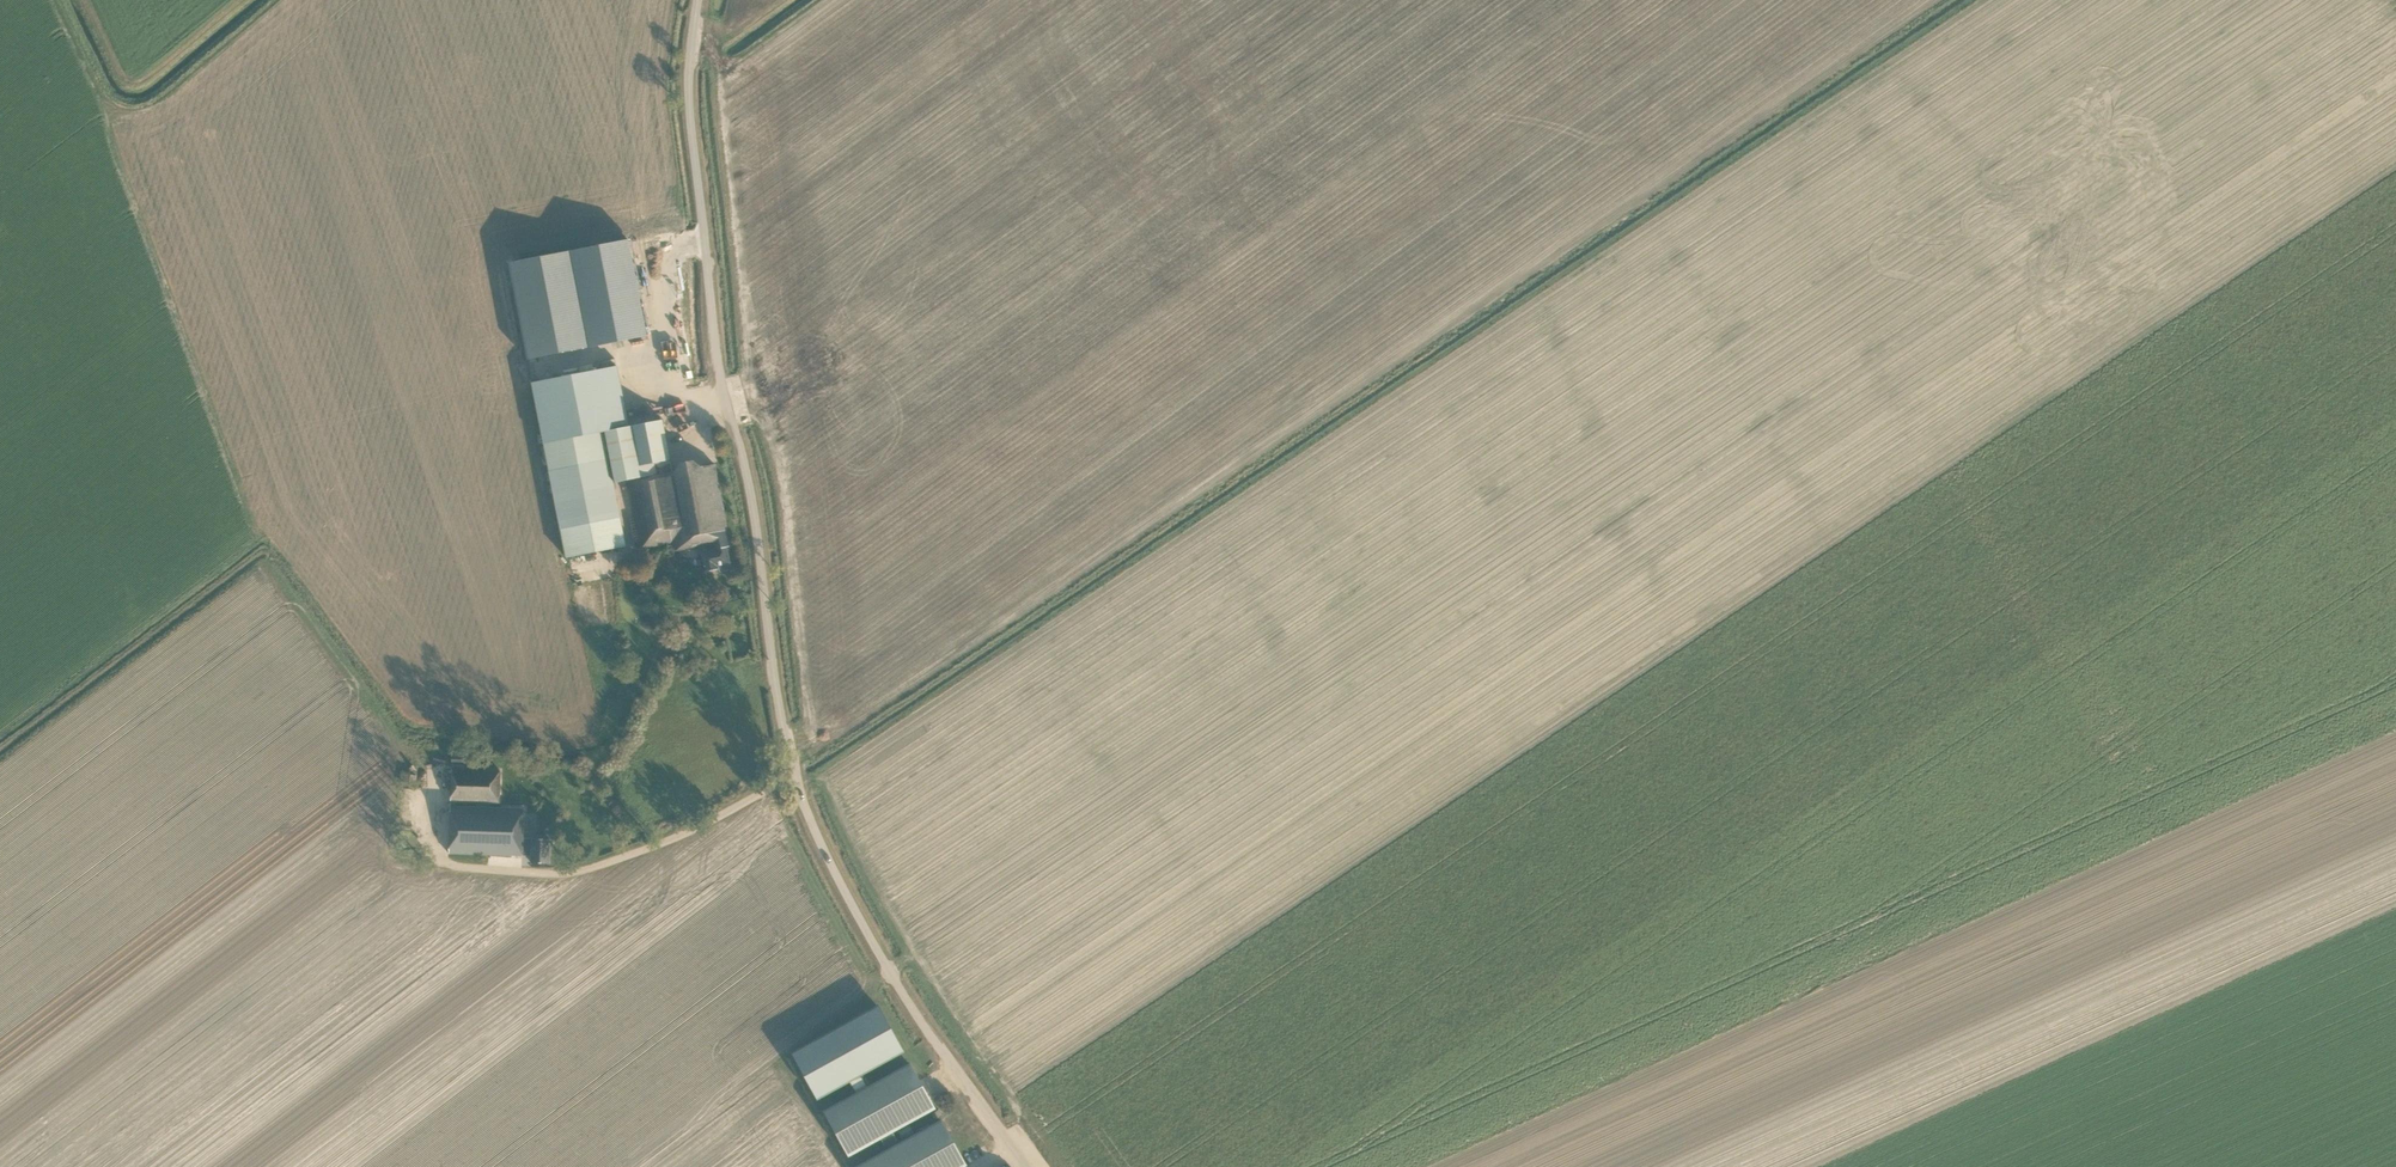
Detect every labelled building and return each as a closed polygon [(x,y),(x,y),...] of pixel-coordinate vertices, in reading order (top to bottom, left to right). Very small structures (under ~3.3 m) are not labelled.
[(650,336),(631,239),(511,262),(509,263),(527,360),(529,359),(650,336)] [(614,428),(603,368),(532,382),(543,442),(604,430),(614,428)] [(565,557),(626,546),(604,430),(543,442),(565,557)] [(671,472),(627,480),(631,499),(641,548),(672,542),(673,550),(712,543),(713,549),(701,551),(705,572),(718,569),(718,572),(720,573),(728,572),(730,570),(728,564),(730,563),(727,547),(730,546),(726,526),(714,464),(671,472)] [(451,763),(464,764),(465,754),(451,754),(451,763)] [(524,808),(499,808),(455,806),(456,802),(499,803),(500,770),(451,769),(449,853),(532,855),(532,863),(548,863),(549,838),(532,837),(532,838),(523,837),(524,808)] [(404,787),(414,789),(416,775),(406,773),(404,787)] [(878,1004),(791,1052),(817,1099),(850,1081),(856,1093),(868,1086),(861,1075),(904,1051),(878,1004)] [(891,1131),(933,1107),(909,1063),(868,1086),(856,1093),(825,1110),(849,1154),(880,1137),(887,1149),(856,1166),(959,1166),(965,1164),(940,1120),(898,1143),(891,1131)] [(942,1114),(938,1109),(931,1114),(935,1119),(942,1114)]
